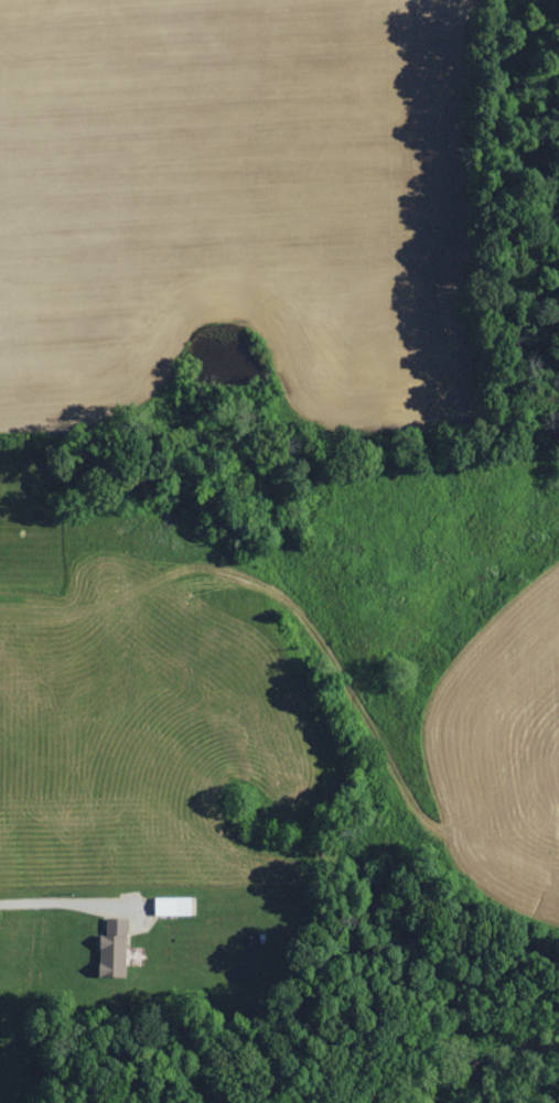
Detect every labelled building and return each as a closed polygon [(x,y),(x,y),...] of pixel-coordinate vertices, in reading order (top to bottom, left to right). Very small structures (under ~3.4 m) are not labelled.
[(155,915),(192,915),(192,896),(155,897),(155,915)] [(100,976),(126,976),(127,917),(107,917),(107,934),(101,934),(100,976)]
